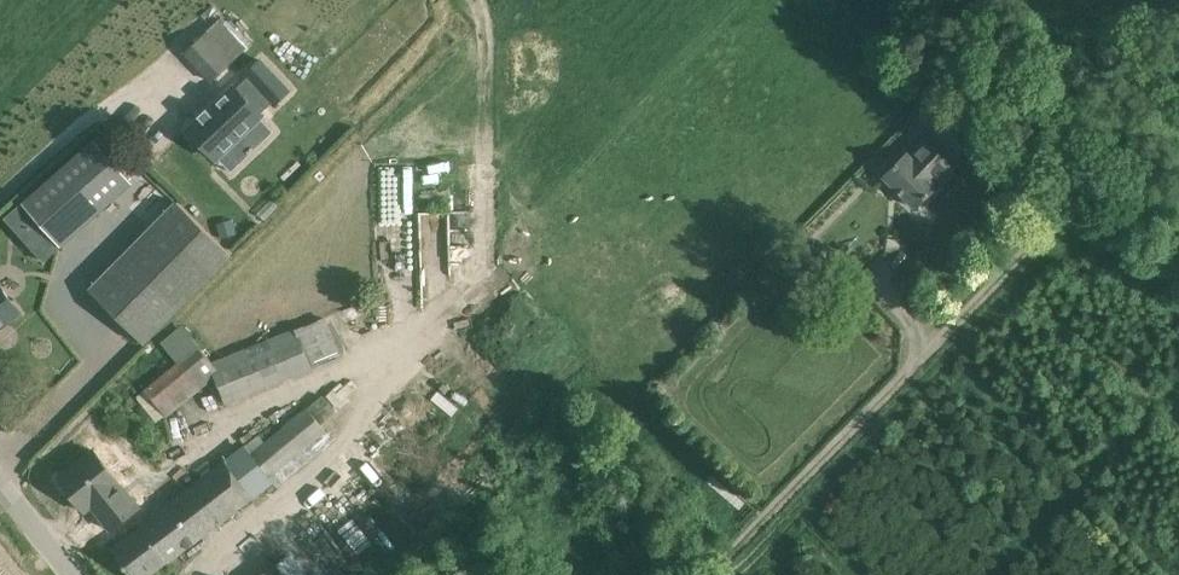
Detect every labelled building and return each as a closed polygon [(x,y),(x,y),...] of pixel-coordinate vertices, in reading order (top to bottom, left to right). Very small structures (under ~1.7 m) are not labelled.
[(220,19),(185,52),(213,82),(249,48),(220,19)] [(200,118),(188,130),(216,160),(262,116),(260,114),(272,103),(274,105),(290,90),(261,60),(245,75),(247,77),(236,88),(234,86),(208,110),(207,108),(198,116),(200,118)] [(918,116),(957,155),(975,137),(936,99),(918,116)] [(908,153),(884,177),(915,207),(939,183),(955,167),(924,136),(908,153)] [(95,141),(7,219),(44,261),(132,183),(95,141)] [(230,254),(178,202),(90,291),(143,343),(230,254)] [(20,312),(0,286),(0,327),(20,312)] [(210,363),(209,363),(215,378),(226,405),(342,357),(326,317),(210,363)] [(146,390),(137,397),(158,423),(167,416),(168,416),(215,378),(209,363),(210,363),(181,326),(162,342),(178,362),(145,389),(146,390)] [(153,512),(138,524),(141,528),(166,562),(168,564),(274,483),(269,477),(326,431),(321,425),(337,411),(335,408),(324,396),(323,395),(307,408),(307,407),(264,442),(258,435),(245,446),(244,445),(154,513),(153,512)] [(93,449),(62,471),(108,530),(140,507),(93,449)] [(141,528),(112,550),(131,574),(149,574),(166,562),(141,528)] [(261,574),(286,574),(278,563),(261,574)]
